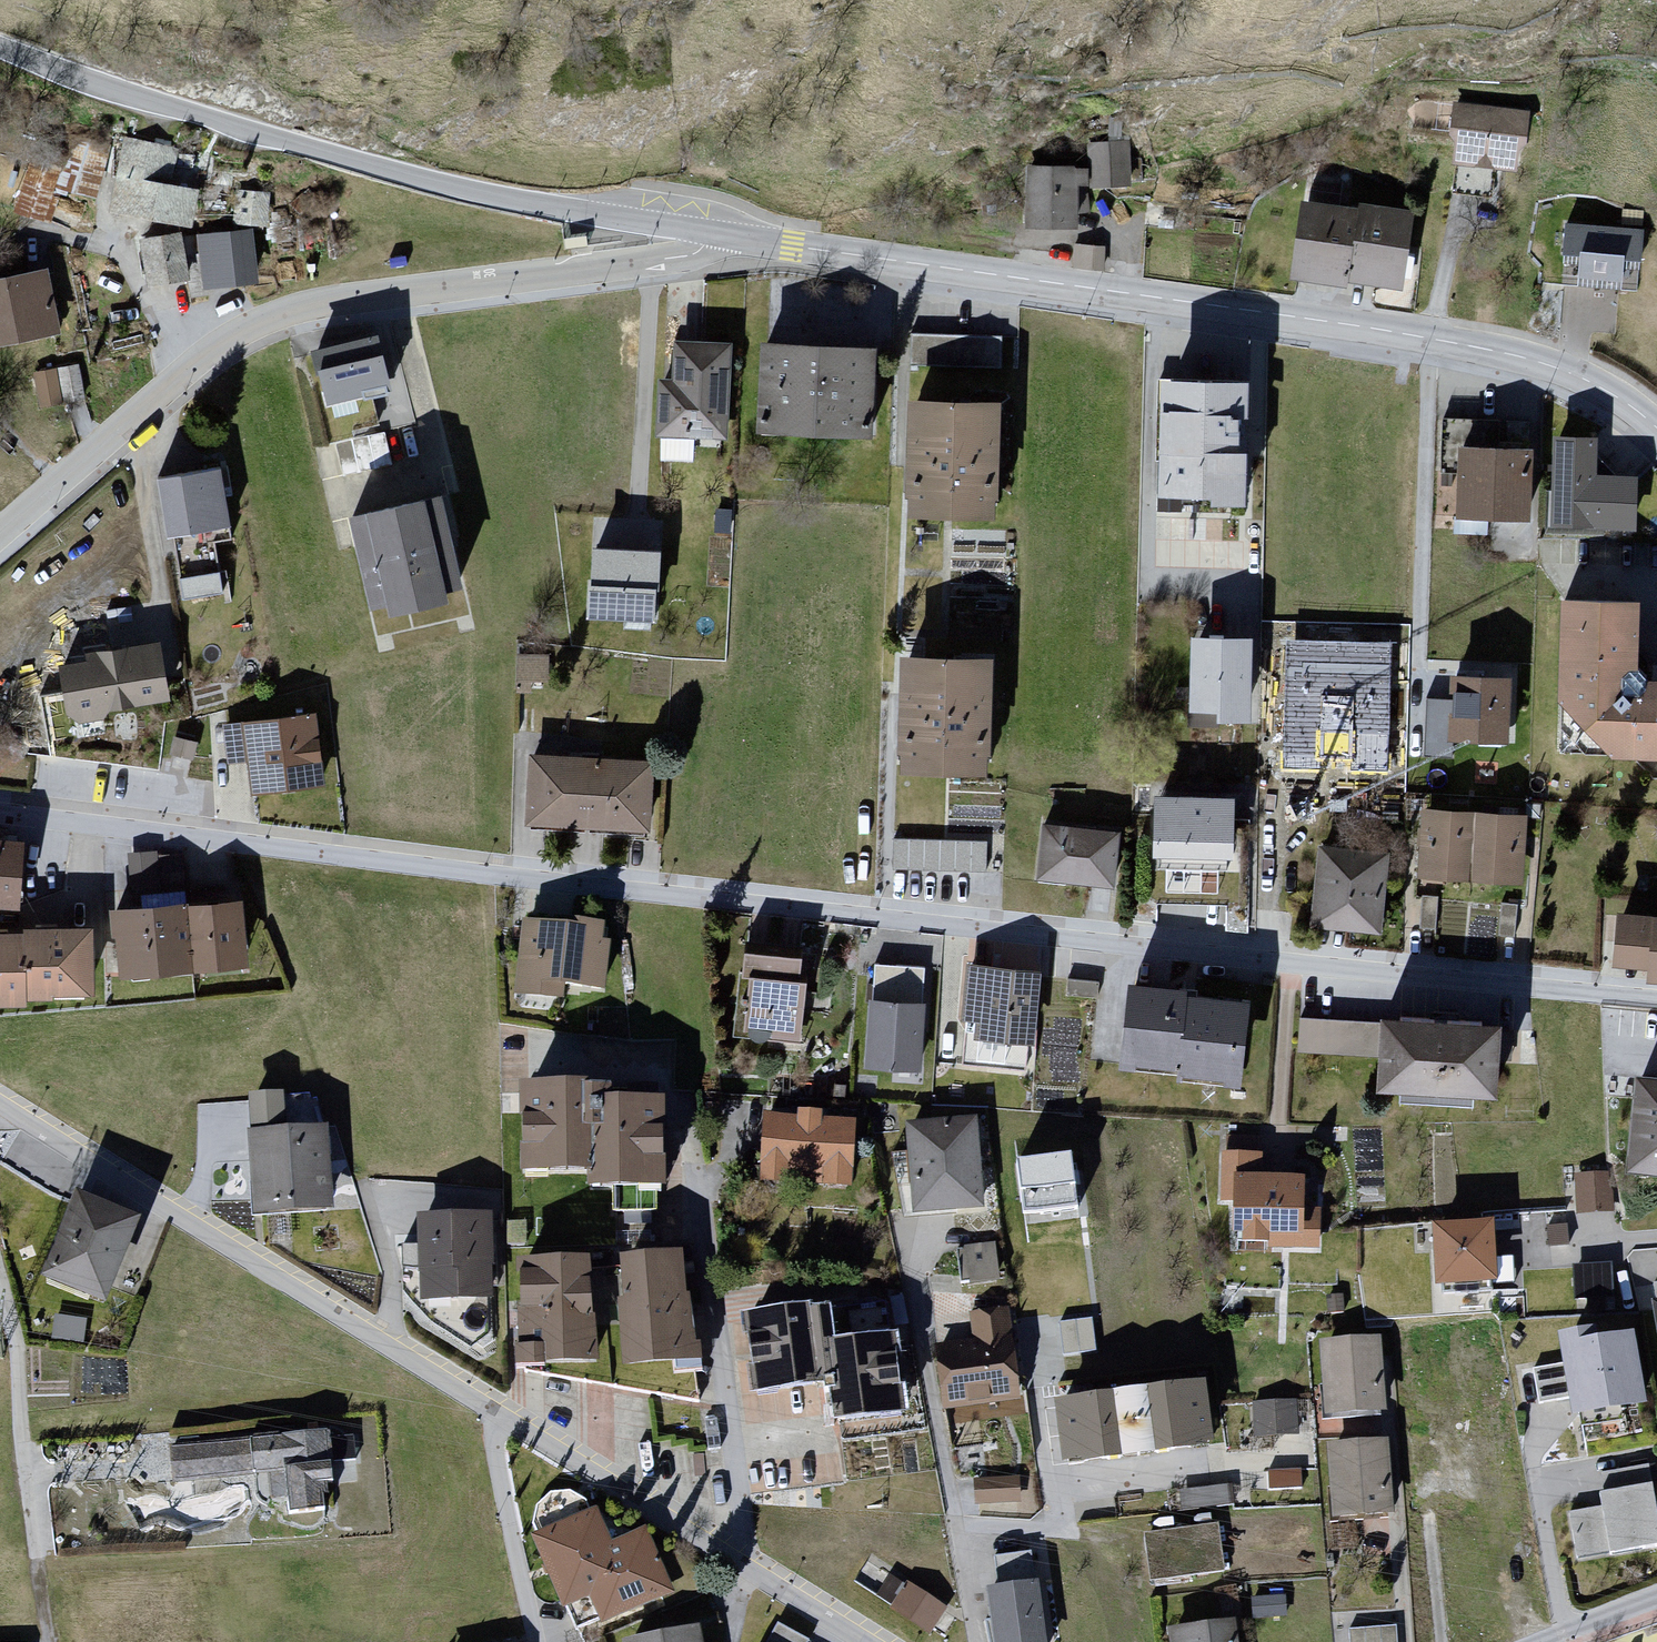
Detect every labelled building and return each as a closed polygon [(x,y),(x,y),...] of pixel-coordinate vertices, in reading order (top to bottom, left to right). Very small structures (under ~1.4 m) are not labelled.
[(1542,109),(1458,102),(1453,167),(1527,174),(1530,150),(1539,142),(1542,109)] [(111,210),(198,232),(208,191),(173,182),(180,154),(129,141),(111,210)] [(56,190),(95,201),(109,154),(69,143),(63,164),(31,155),(16,210),(48,219),(56,190)] [(1131,146),(1095,149),(1098,192),(1135,189),(1131,146)] [(1085,169),(1031,168),(1030,229),(1084,230),(1085,169)] [(241,186),(239,220),(270,221),(271,187),(241,186)] [(1419,213),(1306,201),(1297,280),(1410,292),(1419,213)] [(200,237),(209,284),(265,274),(256,226),(200,237)] [(1651,233),(1568,227),(1565,262),(1586,264),(1585,286),(1630,290),(1632,273),(1647,275),(1651,233)] [(141,242),(151,290),(193,281),(184,233),(141,242)] [(1106,273),(1107,250),(1077,249),(1076,272),(1106,273)] [(66,336),(53,271),(0,281),(0,349),(66,336)] [(913,361),(1004,364),(1005,333),(914,330),(913,361)] [(336,403),(399,386),(385,334),(322,351),(336,403)] [(656,435),(732,440),(738,344),(679,340),(677,382),(659,381),(656,435)] [(766,428),(880,433),(884,347),(770,342),(766,428)] [(81,359),(34,370),(43,405),(89,393),(81,359)] [(1166,496),(1254,500),(1259,381),(1171,377),(1166,496)] [(912,513),(1008,516),(1012,402),(916,399),(912,513)] [(1556,531),(1646,536),(1649,478),(1603,476),(1605,446),(1560,444),(1556,531)] [(1465,515),(1542,517),(1543,450),(1467,448),(1465,515)] [(160,479),(172,540),(240,526),(228,465),(160,479)] [(385,610),(458,593),(435,497),(362,515),(385,610)] [(661,553),(590,549),(586,620),(657,624),(661,553)] [(181,579),(183,600),(223,597),(221,576),(181,579)] [(1569,753),(1656,755),(1656,678),(1651,678),(1653,598),(1573,596),(1569,753)] [(1230,731),(1258,732),(1260,639),(1199,637),(1197,710),(1221,711),(1221,722),(1230,722),(1230,731)] [(62,667),(75,723),(178,699),(165,642),(62,667)] [(1003,775),(1008,657),(904,653),(899,771),(1003,775)] [(1456,741),(1516,744),(1520,678),(1460,675),(1456,741)] [(251,762),(255,796),(330,788),(321,714),(224,725),(229,764),(251,762)] [(194,758),(199,740),(175,734),(170,752),(194,758)] [(530,825),(655,833),(659,763),(534,755),(530,825)] [(1163,857),(1243,857),(1244,797),(1164,796),(1163,857)] [(1526,888),(1532,816),(1427,808),(1421,880),(1526,888)] [(1047,883),(1121,888),(1124,837),(1050,832),(1047,883)] [(21,911),(30,843),(0,839),(0,909),(21,911)] [(892,846),(892,878),(988,878),(988,846),(892,846)] [(1314,931),(1387,937),(1394,856),(1337,851),(1336,867),(1319,865),(1314,931)] [(158,852),(127,855),(131,895),(186,889),(183,857),(159,860),(158,852)] [(241,899),(114,916),(123,982),(250,966),(241,899)] [(1519,908),(1502,907),(1500,940),(1516,941),(1519,908)] [(1656,983),(1656,917),(1626,914),(1621,967),(1655,970),(1654,983),(1656,983)] [(29,1007),(29,997),(99,998),(101,927),(28,925),(28,933),(0,933),(0,1007),(29,1007)] [(527,925),(520,1001),(548,1003),(549,988),(609,994),(614,932),(527,925)] [(804,958),(746,951),(735,1040),(804,1048),(812,982),(801,981),(804,958)] [(1049,973),(967,964),(956,1070),(1037,1079),(1049,973)] [(928,970),(875,966),(866,1073),(920,1077),(928,970)] [(1194,998),(1195,989),(1137,983),(1129,1068),(1186,1073),(1185,1083),(1250,1089),(1258,1004),(1194,998)] [(1303,1021),(1301,1054),(1390,1060),(1389,1092),(1511,1099),(1516,1024),(1392,1016),(1391,1026),(1303,1021)] [(1647,1075),(1637,1164),(1656,1166),(1656,1076),(1647,1075)] [(524,1091),(528,1182),(601,1179),(602,1193),(673,1190),(669,1107),(618,1109),(617,1094),(597,1095),(597,1088),(524,1091)] [(252,1103),(260,1219),(338,1213),(332,1133),(289,1136),(287,1101),(252,1103)] [(803,1123),(768,1121),(764,1187),(794,1189),(795,1174),(827,1176),(826,1191),(855,1192),(859,1124),(826,1122),(826,1112),(803,1111),(803,1123)] [(907,1124),(912,1218),(989,1214),(984,1120),(907,1124)] [(1264,1142),(1225,1141),(1223,1205),(1242,1206),(1240,1254),(1323,1257),(1324,1236),(1311,1235),(1313,1184),(1263,1182),(1264,1142)] [(1070,1153),(1014,1162),(1025,1223),(1080,1214),(1070,1153)] [(1608,1174),(1575,1176),(1577,1220),(1611,1218),(1608,1174)] [(48,1284),(113,1310),(149,1223),(84,1196),(48,1284)] [(424,1220),(426,1299),(500,1297),(498,1218),(424,1220)] [(1500,1223),(1437,1228),(1442,1290),(1505,1285),(1500,1223)] [(963,1290),(1003,1285),(998,1245),(958,1250),(963,1290)] [(617,1263),(631,1372),(706,1362),(692,1253),(617,1263)] [(599,1261),(526,1262),(529,1368),(602,1366),(599,1261)] [(1613,1267),(1574,1268),(1576,1302),(1615,1300),(1613,1267)] [(847,1427),(908,1420),(899,1341),(838,1348),(834,1311),(820,1308),(816,1272),(759,1279),(764,1327),(752,1328),(759,1389),(842,1379),(847,1427)] [(1010,1342),(1006,1309),(968,1314),(972,1345),(941,1349),(950,1417),(1027,1406),(1018,1341),(1010,1342)] [(87,1340),(90,1317),(57,1313),(55,1337),(87,1340)] [(1062,1320),(1065,1352),(1098,1348),(1095,1317),(1062,1320)] [(1656,1402),(1656,1370),(1649,1329),(1605,1337),(1602,1323),(1563,1331),(1579,1416),(1656,1402)] [(1384,1340),(1322,1346),(1329,1420),(1391,1414),(1384,1340)] [(1061,1407),(1070,1470),(1220,1449),(1211,1386),(1061,1407)] [(1297,1405),(1259,1407),(1261,1442),(1300,1440),(1297,1405)] [(284,1444),(294,1515),(333,1509),(330,1490),(338,1488),(331,1438),(284,1444)] [(1333,1447),(1338,1521),(1399,1518),(1394,1443),(1333,1447)] [(1579,1567),(1656,1551),(1656,1470),(1605,1481),(1610,1507),(1569,1515),(1579,1567)] [(1022,1479),(976,1483),(978,1512),(1024,1509),(1022,1479)] [(593,1599),(605,1629),(679,1599),(651,1531),(614,1547),(600,1512),(531,1540),(561,1612),(593,1599)] [(1220,1528),(1145,1537),(1151,1587),(1226,1578),(1220,1528)] [(998,1560),(1002,1593),(993,1594),(999,1641),(1052,1641),(1045,1584),(1038,1585),(1034,1556),(998,1560)] [(892,1612),(933,1639),(949,1614),(908,1587),(892,1612)] [(1172,1632),(1174,1641),(1243,1641),(1241,1624),(1172,1632)] [(1400,1631),(1350,1635),(1351,1641),(1400,1641),(1400,1631)]
